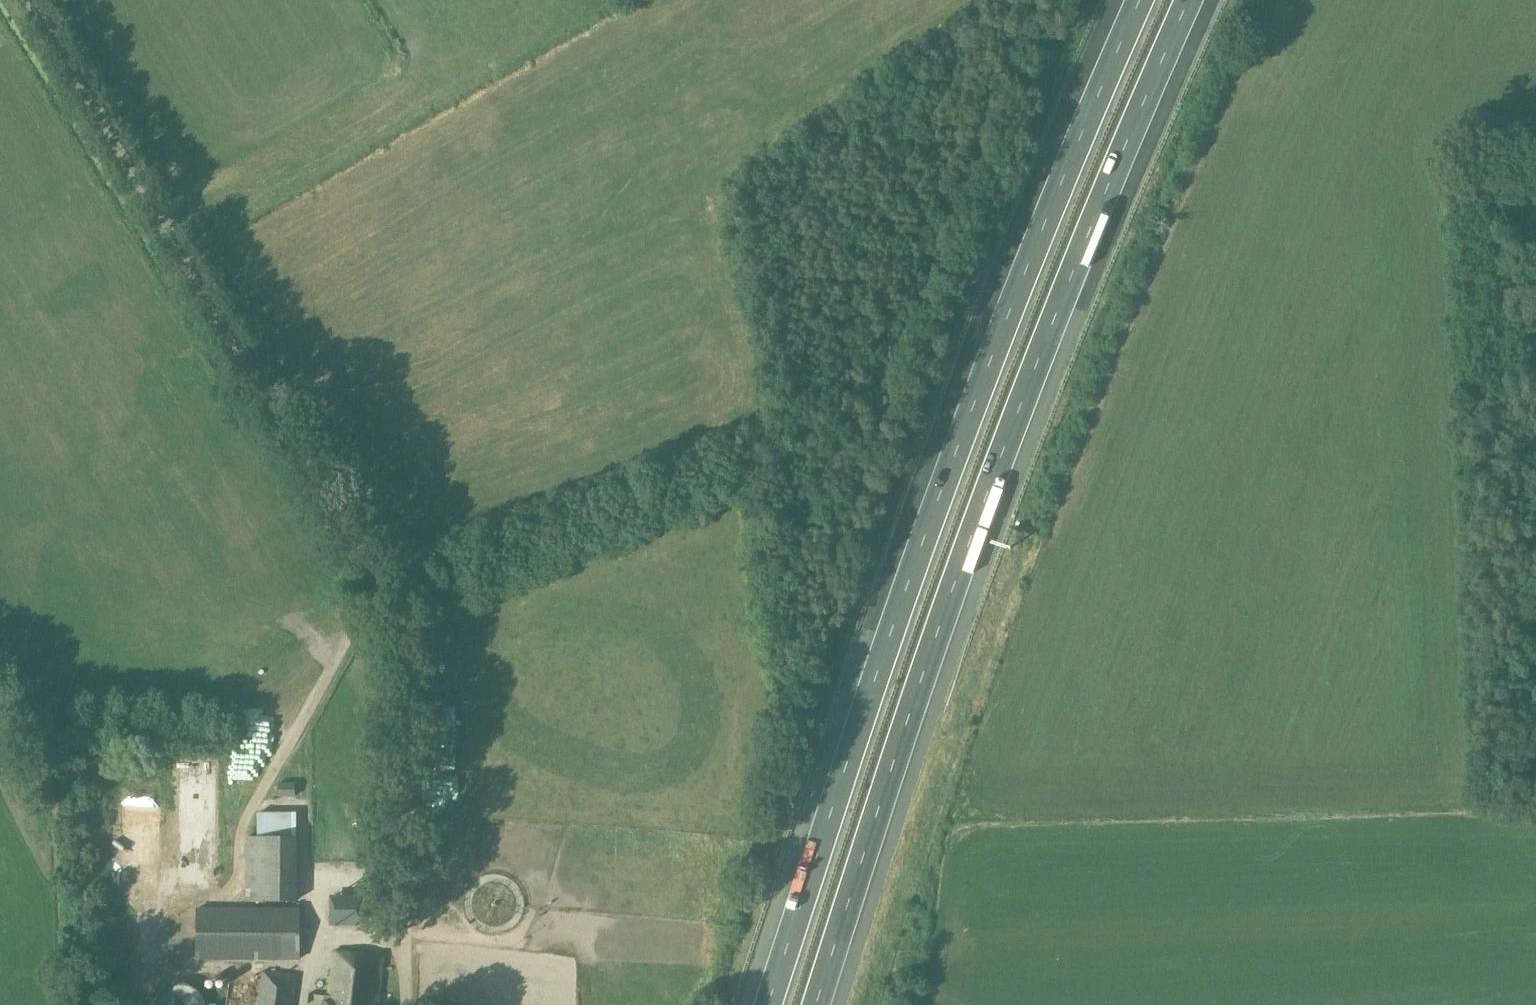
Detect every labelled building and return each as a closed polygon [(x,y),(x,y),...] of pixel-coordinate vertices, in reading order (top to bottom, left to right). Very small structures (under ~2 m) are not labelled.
[(9,590),(13,605),(25,602),(21,587),(9,590)] [(259,813),(259,838),(249,837),(248,903),(299,903),(299,838),(298,838),(298,814),(259,813)] [(332,926),(365,926),(365,897),(332,897),(332,926)] [(302,961),(302,909),(199,908),(198,961),(302,961)] [(336,951),(329,998),(327,997),(326,1004),(380,1004),(385,958),(336,951)] [(299,976),(264,971),(259,1004),(296,1004),(299,976)] [(208,1004),(207,1002),(206,1000),(205,998),(204,996),(203,994),(201,991),(197,989),(196,988),(194,987),(192,986),(188,984),(186,984),(182,984),(180,984),(176,984),(172,986),(169,987),(167,988),(166,989),(164,991),(163,992),(161,994),(160,995),(159,997),(158,999),(157,1001),(157,1003),(156,1004),(208,1004)]
